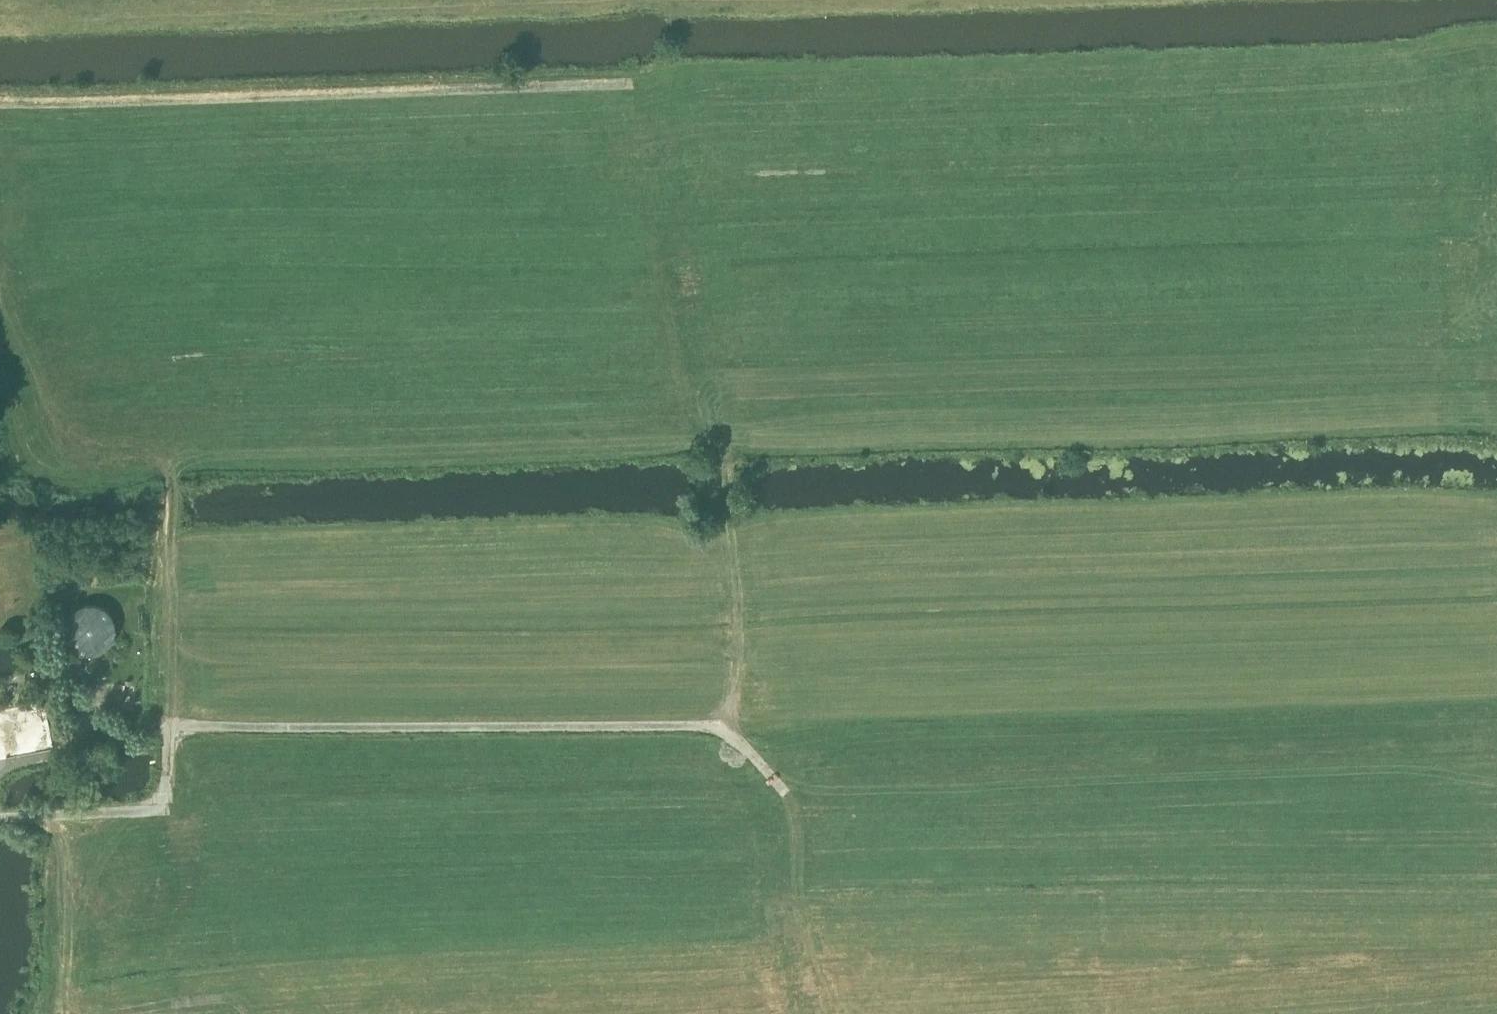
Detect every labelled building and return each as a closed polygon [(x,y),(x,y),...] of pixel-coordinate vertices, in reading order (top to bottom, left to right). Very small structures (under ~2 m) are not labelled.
[(85,653),(88,654),(92,654),(97,653),(100,652),(103,651),(106,649),(108,647),(110,645),(112,642),(114,639),(115,636),(115,633),(116,630),(116,629),(116,627),(115,625),(115,623),(115,622),(113,618),(112,615),(110,613),(108,611),(105,608),(102,606),(99,605),(96,604),(95,604),(90,604),(87,604),(84,604),(82,605),(78,607),(75,609),(73,611),(70,614),(69,616),(68,618),(67,621),(66,622),(66,624),(65,626),(65,628),(65,631),(66,633),(66,635),(67,637),(67,639),(68,641),(69,642),(70,644),(72,646),(75,649),(77,650),(80,652),(82,653),(85,653)]
